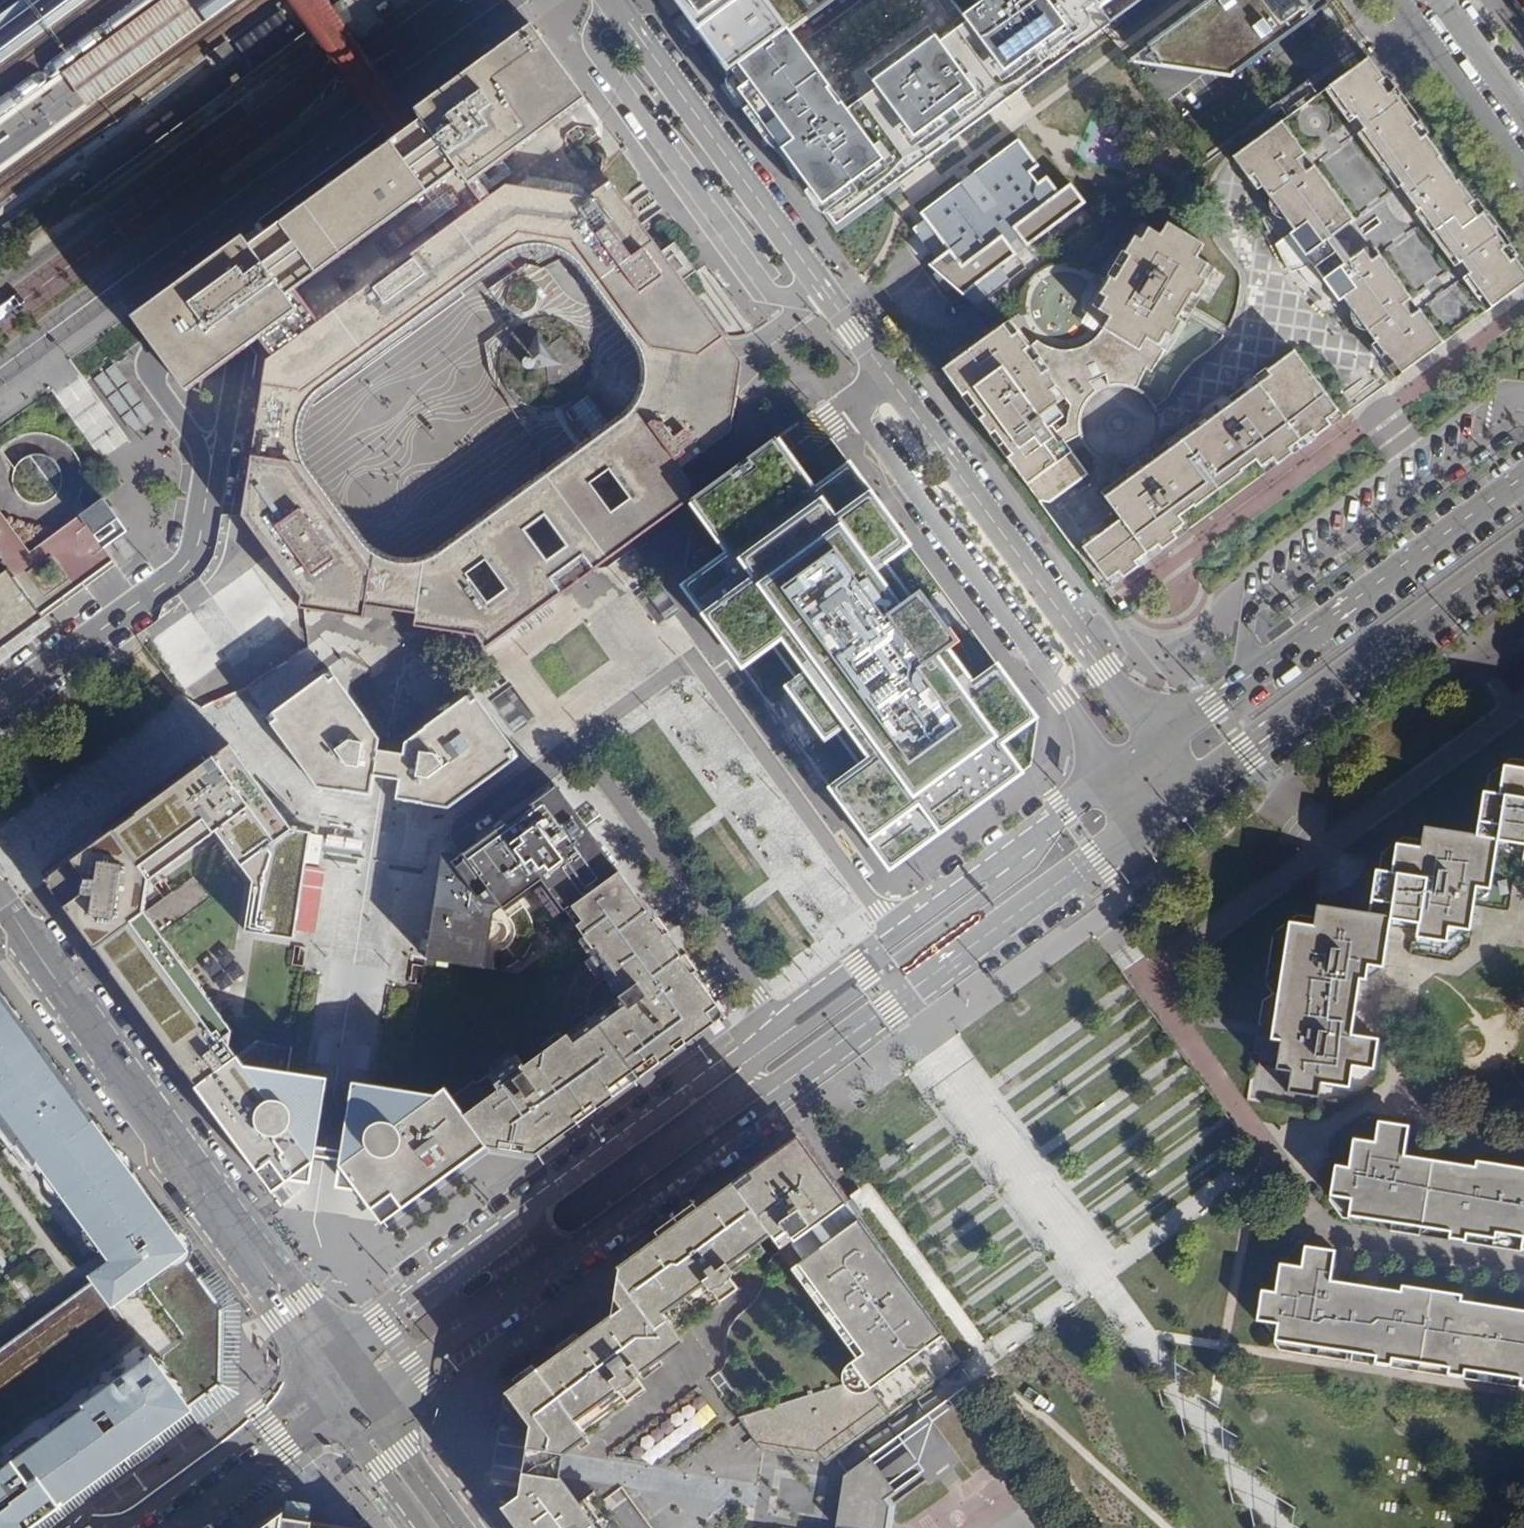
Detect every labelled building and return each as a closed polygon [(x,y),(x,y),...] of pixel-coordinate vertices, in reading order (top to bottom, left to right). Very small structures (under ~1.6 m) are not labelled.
[(0,20),(0,59),(81,0),(28,0),(0,20)] [(62,80),(82,108),(230,0),(171,0),(62,80)] [(392,142),(406,132),(419,122),(357,38),(347,25),(337,11),(328,0),(286,0),(392,142)] [(1137,0),(671,0),(753,112),(766,130),(834,223),(1137,0)] [(1148,62),(1247,77),(1347,8),(1342,0),(1237,0),(1148,62)] [(380,21),(387,16),(384,12),(382,9),(376,14),(378,17),(380,21)] [(307,12),(293,23),(280,32),(251,53),(243,58),(107,157),(61,191),(144,304),(190,270),(206,259),(262,335),(280,360),(301,389),(326,371),(327,370),(357,349),(381,332),(394,322),(413,308),(432,294),(453,279),(489,254),(499,246),(461,194),(437,160),(402,112),(376,107),(357,81),(315,22),(307,12)] [(537,21),(530,26),(586,101),(591,96),(537,21)] [(1307,80),(1277,102),(1287,118),(1232,158),(1247,179),(1251,176),(1383,80),(1367,58),(1317,95),(1307,80)] [(1523,284),(1523,273),(1383,80),(1251,176),(1290,228),(1270,242),(1278,270),(1284,278),(1291,274),(1319,296),(1328,290),(1335,301),(1341,297),(1373,340),(1367,344),(1394,381),(1523,284)] [(483,263),(520,236),(591,183),(590,183),(550,128),(559,120),(539,94),(510,88),(403,167),(423,194),(419,197),(435,220),(445,212),(483,263)] [(1019,139),(923,212),(927,216),(953,250),(938,262),(932,266),(937,273),(935,275),(947,291),(953,286),(963,299),(1020,255),(1012,244),(1020,239),(1027,248),(1087,203),(1071,182),(1059,191),(1047,176),(1038,183),(1029,172),(1039,165),(1019,139)] [(927,216),(912,227),(915,231),(938,262),(953,250),(927,216)] [(1052,347),(1038,339),(1029,346),(1010,320),(941,370),(1038,500),(1053,501),(1089,475),(1065,442),(1083,436),(1082,427),(1083,415),(1087,405),(1091,399),(1096,395),(1091,384),(1108,377),(1112,388),(1122,386),(1127,387),(1134,390),(1144,368),(1151,372),(1178,321),(1172,317),(1186,292),(1192,295),(1212,260),(1198,252),(1205,239),(1166,218),(1160,231),(1145,221),(1140,225),(1095,306),(1108,312),(1105,323),(1097,335),(1090,341),(1082,346),(1070,349),(1061,349),(1052,347)] [(247,345),(249,344),(240,332),(253,324),(206,259),(175,282),(168,288),(177,301),(139,329),(146,339),(157,353),(176,380),(215,352),(223,363),(236,354),(247,345)] [(177,301),(168,288),(129,315),(139,329),(177,301)] [(240,332),(249,344),(256,354),(255,356),(269,345),(253,324),(240,332)] [(536,333),(527,351),(540,369),(560,365),(536,333)] [(1314,439),(1333,426),(1327,418),(1337,412),(1290,350),(1264,370),(1268,375),(1132,475),(1128,470),(1100,491),(1120,519),(1083,546),(1108,580),(1118,572),(1123,579),(1138,568),(1133,561),(1157,544),(1162,551),(1178,539),(1172,532),(1185,523),(1180,517),(1253,463),(1258,470),(1271,460),(1276,467),(1292,455),(1286,448),(1309,432),(1314,439)] [(184,392),(223,363),(215,352),(176,380),(184,392)] [(114,365),(97,378),(136,431),(153,418),(114,365)] [(0,445),(0,635),(78,578),(86,590),(102,577),(118,565),(105,548),(89,526),(111,510),(102,499),(85,511),(76,499),(79,488),(80,481),(79,466),(74,454),(67,445),(63,442),(53,436),(45,433),(37,432),(25,432),(15,435),(8,438),(0,445)] [(826,441),(680,548),(731,618),(882,826),(1029,719),(826,441)] [(128,532),(111,510),(89,526),(105,548),(126,533),(128,532)] [(86,590),(78,578),(0,635),(0,652),(86,590)] [(379,738),(329,671),(287,702),(300,719),(279,735),(320,790),(354,795),(355,790),(363,791),(363,796),(371,798),(371,794),(373,777),(377,751),(379,738)] [(471,694),(461,701),(510,765),(520,757),(474,695),(471,694)] [(449,810),(510,765),(461,701),(404,744),(403,755),(399,781),(396,801),(404,802),(404,797),(416,799),(415,804),(449,810)] [(300,719),(287,702),(267,717),(279,735),(300,719)] [(258,783),(230,745),(70,861),(84,879),(83,887),(81,895),(63,908),(94,951),(115,936),(129,956),(109,971),(155,1035),(188,1041),(213,1075),(236,1059),(229,1049),(231,1034),(160,935),(208,901),(192,879),(145,914),(150,882),(216,834),(252,884),(244,934),(287,941),(287,938),(292,939),(292,936),(295,936),(296,933),(310,935),(311,932),(314,932),(323,874),(319,874),(320,870),(305,869),(311,840),(308,839),(308,836),(305,835),(305,832),(292,830),(267,796),(258,802),(249,790),(258,783)] [(386,779),(399,781),(403,755),(390,753),(377,751),(373,777),(386,779)] [(1505,765),(1501,797),(1483,795),(1479,837),(1426,831),(1424,851),(1408,850),(1407,860),(1395,859),(1393,875),(1405,877),(1403,890),(1398,889),(1394,921),(1420,924),(1417,944),(1449,949),(1451,929),(1472,932),(1476,887),(1494,889),(1498,851),(1523,854),(1523,768),(1505,765)] [(267,796),(258,783),(249,790),(258,802),(267,796)] [(672,966),(654,943),(643,929),(608,883),(619,875),(587,831),(581,821),(555,786),(463,855),(447,874),(446,881),(439,881),(426,954),(425,962),(485,972),(492,917),(501,910),(505,916),(529,897),(548,924),(559,916),(587,954),(581,957),(613,1000),(518,1071),(510,1061),(454,1102),(481,1138),(486,1134),(530,1144),(544,1134),(541,1131),(551,1123),(554,1127),(653,1054),(656,1058),(707,1020),(704,1016),(707,1013),(682,980),(676,984),(667,970),(672,966)] [(581,821),(587,831),(596,825),(589,815),(581,821)] [(1408,850),(1396,848),(1395,859),(1407,860),(1408,850)] [(447,874),(463,855),(461,858),(440,873),(439,881),(446,881),(447,874)] [(84,879),(70,861),(43,880),(63,908),(81,895),(83,887),(84,879)] [(1405,877),(1393,875),(1379,873),(1373,918),(1386,920),(1394,921),(1398,889),(1403,890),(1405,877)] [(725,1017),(711,998),(619,875),(608,883),(643,929),(654,943),(672,966),(682,980),(707,1013),(704,1016),(707,1020),(656,1058),(653,1054),(554,1127),(551,1123),(541,1131),(544,1134),(530,1144),(486,1134),(481,1138),(488,1148),(535,1156),(725,1017)] [(1325,932),(1317,931),(1307,958),(1293,993),(1287,1039),(1284,1055),(1275,1053),(1272,1053),(1269,1071),(1277,1072),(1275,1081),(1309,1086),(1306,1106),(1335,1110),(1337,1094),(1366,1098),(1369,1074),(1388,1076),(1392,1046),(1363,1042),(1352,1041),(1353,1031),(1365,1032),(1370,993),(1358,992),(1361,968),(1379,971),(1384,934),(1386,920),(1373,918),(1371,918),(1327,912),(1325,932)] [(1384,934),(1379,971),(1387,972),(1391,943),(1394,921),(1386,920),(1384,934)] [(1307,958),(1317,931),(1302,929),(1293,993),(1307,958)] [(115,936),(94,951),(109,971),(129,956),(115,936)] [(682,980),(672,966),(667,970),(676,984),(682,980)] [(1377,985),(1379,971),(1361,968),(1358,992),(1370,993),(1371,985),(1377,985)] [(222,1383),(223,1325),(223,1308),(179,1247),(185,1242),(0,989),(0,1527),(26,1527),(222,1383)] [(1365,1032),(1353,1031),(1352,1041),(1363,1042),(1365,1032)] [(194,1089),(213,1075),(188,1041),(155,1035),(194,1089)] [(1287,1039),(1277,1038),(1275,1053),(1284,1055),(1287,1039)] [(236,1059),(213,1075),(194,1089),(209,1109),(233,1091),(250,1079),(236,1059)] [(238,1097),(233,1091),(209,1109),(219,1124),(227,1112),(262,1087),(265,1085),(322,1094),(324,1081),(260,1071),(256,1074),(257,1076),(260,1081),(238,1097)] [(250,1079),(233,1091),(238,1097),(260,1081),(257,1076),(256,1074),(250,1079)] [(313,1149),(322,1094),(265,1085),(262,1087),(227,1112),(219,1124),(270,1193),(311,1164),(312,1158),(313,1149)] [(351,1085),(349,1098),(442,1113),(469,1148),(467,1163),(485,1150),(478,1141),(451,1104),(443,1092),(433,1099),(376,1090),(351,1085)] [(442,1113),(349,1098),(340,1153),(339,1162),(337,1169),(380,1226),(467,1163),(469,1148),(442,1113)] [(481,1138),(454,1102),(451,1104),(478,1141),(481,1138)] [(1377,1126),(1374,1147),(1360,1145),(1358,1155),(1347,1153),(1344,1173),(1326,1170),(1322,1200),(1343,1203),(1340,1223),(1442,1238),(1441,1243),(1456,1245),(1456,1240),(1485,1245),(1488,1230),(1518,1234),(1515,1255),(1523,1256),(1523,1175),(1473,1167),(1472,1171),(1470,1187),(1455,1186),(1458,1169),(1409,1162),(1407,1173),(1399,1172),(1401,1161),(1405,1130),(1377,1126)] [(796,1132),(732,1179),(734,1182),(737,1186),(739,1188),(797,1145),(806,1146),(796,1132)] [(1360,1145),(1349,1143),(1347,1153),(1358,1155),(1360,1145)] [(840,1377),(843,1385),(843,1387),(845,1388),(846,1389),(848,1390),(849,1392),(851,1392),(852,1393),(854,1393),(856,1393),(858,1393),(860,1393),(862,1392),(863,1392),(865,1391),(866,1390),(916,1352),(922,1348),(942,1333),(806,1146),(797,1145),(739,1188),(777,1237),(786,1231),(805,1258),(796,1264),(862,1353),(848,1360),(842,1368),(840,1377)] [(313,1149),(312,1158),(339,1162),(340,1153),(313,1149)] [(1409,1162),(1401,1161),(1399,1172),(1407,1173),(1409,1162)] [(1472,1171),(1458,1169),(1455,1186),(1470,1187),(1472,1171)] [(772,1242),(777,1237),(739,1188),(713,1207),(713,1213),(708,1216),(705,1212),(694,1221),(698,1225),(675,1240),(672,1237),(627,1269),(621,1309),(629,1319),(622,1323),(620,1320),(606,1330),(610,1334),(589,1348),(586,1345),(520,1393),(541,1421),(537,1445),(536,1448),(563,1453),(586,1436),(583,1432),(645,1387),(637,1377),(640,1372),(683,1341),(677,1333),(738,1289),(730,1278),(734,1270),(763,1250),(757,1242),(767,1235),(772,1242)] [(1329,1258),(1299,1253),(1297,1273),(1285,1271),(1284,1280),(1273,1278),(1271,1298),(1254,1296),(1250,1324),(1273,1329),(1270,1346),(1347,1357),(1357,1290),(1334,1287),(1333,1299),(1323,1298),(1325,1285),(1329,1258)] [(1334,1287),(1325,1285),(1323,1298),(1333,1299),(1334,1287)] [(1397,1289),(1396,1296),(1376,1293),(1366,1360),(1374,1361),(1373,1367),(1387,1369),(1388,1364),(1443,1372),(1443,1377),(1459,1380),(1459,1375),(1514,1383),(1513,1388),(1523,1390),(1523,1314),(1471,1307),(1468,1325),(1454,1323),(1457,1305),(1458,1298),(1397,1289)] [(1376,1293),(1357,1290),(1347,1357),(1366,1360),(1376,1293)] [(1471,1307),(1457,1305),(1454,1323),(1468,1325),(1471,1307)] [(962,1361),(942,1333),(922,1348),(942,1375),(962,1361)] [(843,1387),(843,1385),(739,1416),(765,1451),(827,1461),(936,1380),(916,1352),(866,1390),(865,1391),(863,1392),(862,1392),(860,1393),(858,1393),(856,1393),(854,1393),(852,1393),(851,1392),(849,1392),(848,1390),(846,1389),(845,1388),(843,1387)] [(844,1527),(890,1527),(891,1521),(895,1500),(889,1493),(896,1487),(871,1454),(844,1474),(834,1527),(844,1527)] [(515,1507),(528,1499),(533,1472),(520,1470),(518,1491),(502,1502),(520,1527),(530,1527),(515,1507)] [(589,1495),(579,1502),(559,1477),(533,1472),(528,1499),(515,1507),(530,1527),(612,1527),(589,1495)] [(314,1515),(290,1504),(257,1527),(313,1527),(314,1515)] [(314,1515),(313,1527),(341,1527),(314,1515)]
